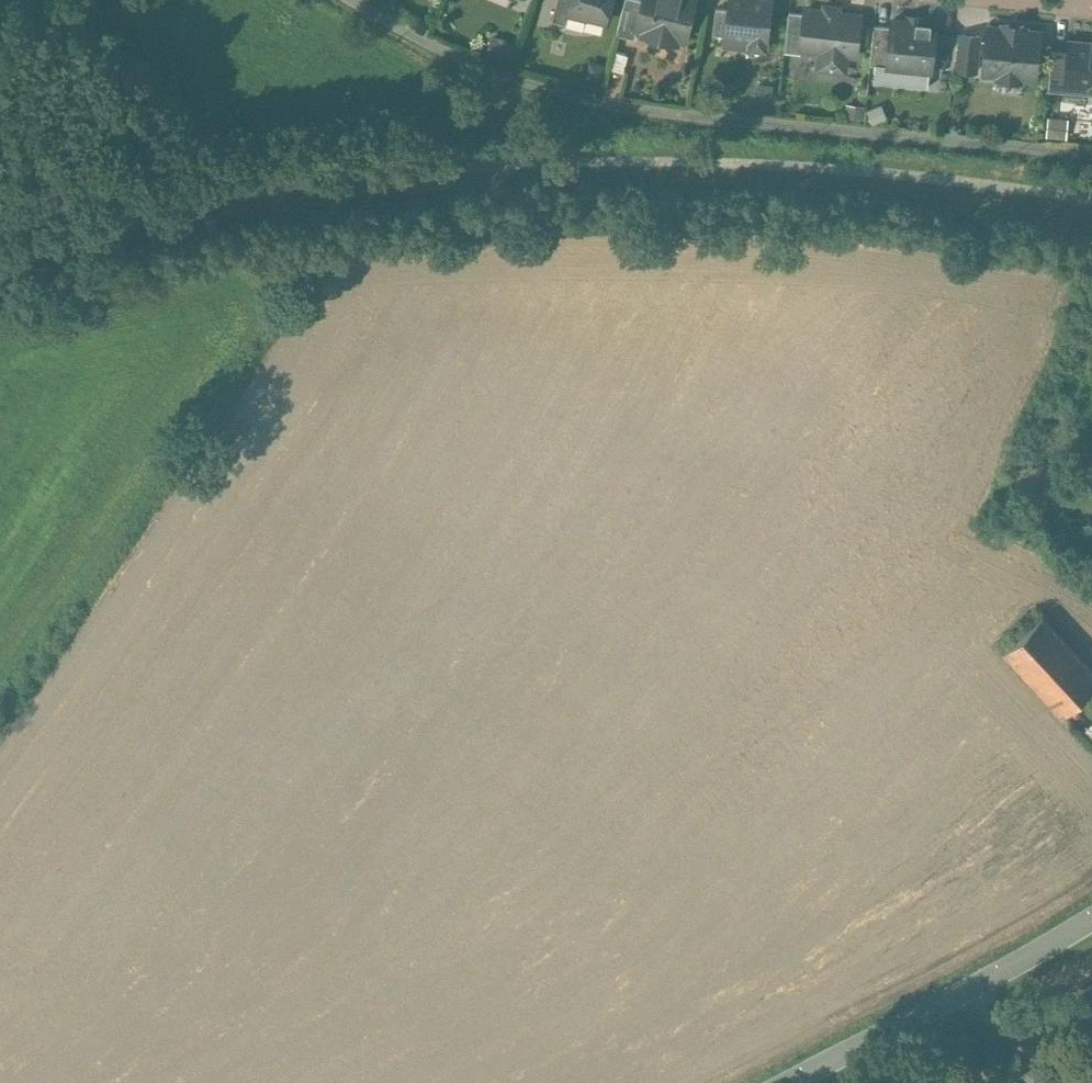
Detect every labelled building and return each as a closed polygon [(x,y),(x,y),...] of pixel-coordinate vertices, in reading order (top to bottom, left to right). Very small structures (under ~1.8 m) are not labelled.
[(552,22),(566,25),(568,15),(567,14),(571,0),(557,0),(552,22)] [(567,14),(568,15),(587,19),(587,17),(606,22),(612,0),(571,0),(567,14)] [(636,0),(625,0),(616,36),(635,40),(637,30),(636,29),(643,2),(636,0)] [(643,2),(636,29),(637,30),(685,41),(696,0),(643,0),(643,2)] [(751,0),(731,0),(729,11),(726,37),(751,40),(750,49),(766,50),(771,2),(751,0)] [(729,11),(716,9),(713,35),(726,37),(729,11)] [(861,18),(805,11),(804,15),(800,50),(801,50),(822,53),(820,68),(844,71),(846,56),(857,57),(861,18)] [(804,15),(789,13),(784,53),(801,55),(801,50),(800,50),(804,15)] [(936,25),(892,21),(891,28),(888,68),(931,72),(936,25)] [(1026,27),(1004,25),(1004,30),(988,28),(984,73),(999,75),(998,79),(1020,82),(1021,77),(1036,79),(1040,33),(1025,32),(1026,27)] [(891,28),(874,27),(870,66),(888,68),(891,28)] [(979,37),(962,35),(958,71),(976,73),(979,37)] [(1068,42),(1066,66),(1091,69),(1091,45),(1068,42)] [(1066,66),(1064,82),(1091,84),(1091,69),(1066,66)] [(1062,121),(1049,119),(1047,136),(1060,137),(1062,121)] [(1040,616),(1002,651),(1061,715),(1091,686),(1091,672),(1040,616)]
